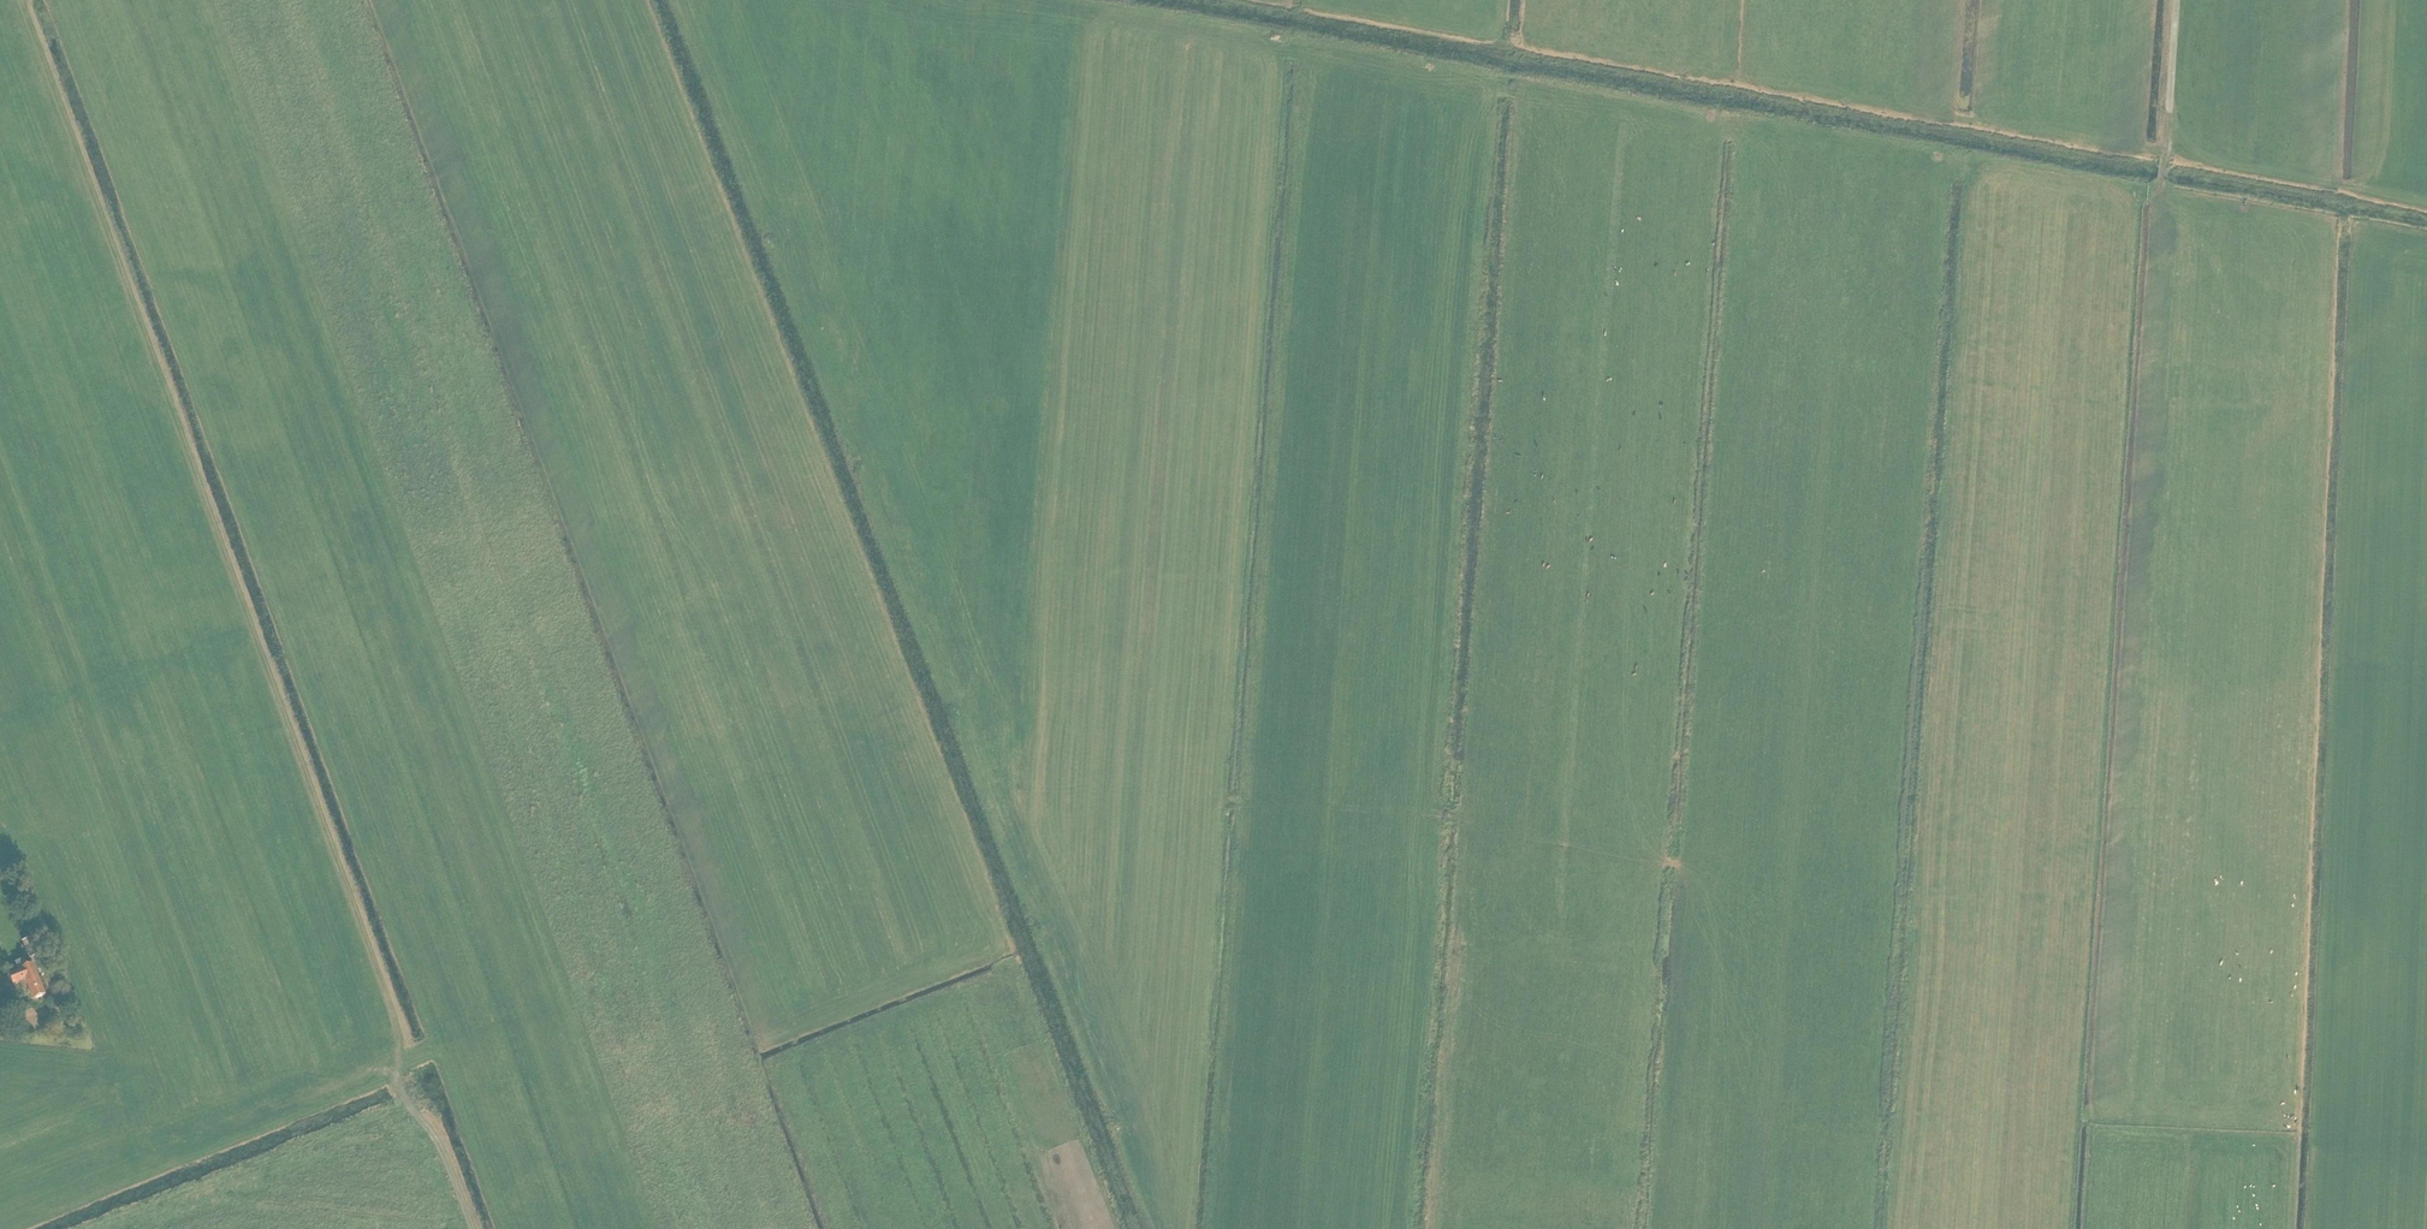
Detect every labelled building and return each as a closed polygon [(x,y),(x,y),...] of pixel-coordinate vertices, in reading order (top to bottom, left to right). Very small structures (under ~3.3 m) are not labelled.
[(38,955),(31,937),(22,941),(29,959),(38,955)] [(1,985),(12,980),(16,983),(17,983),(26,979),(28,984),(27,984),(30,991),(31,991),(34,999),(45,995),(41,986),(42,986),(33,963),(21,968),(22,969),(0,978),(0,982),(1,985)]
